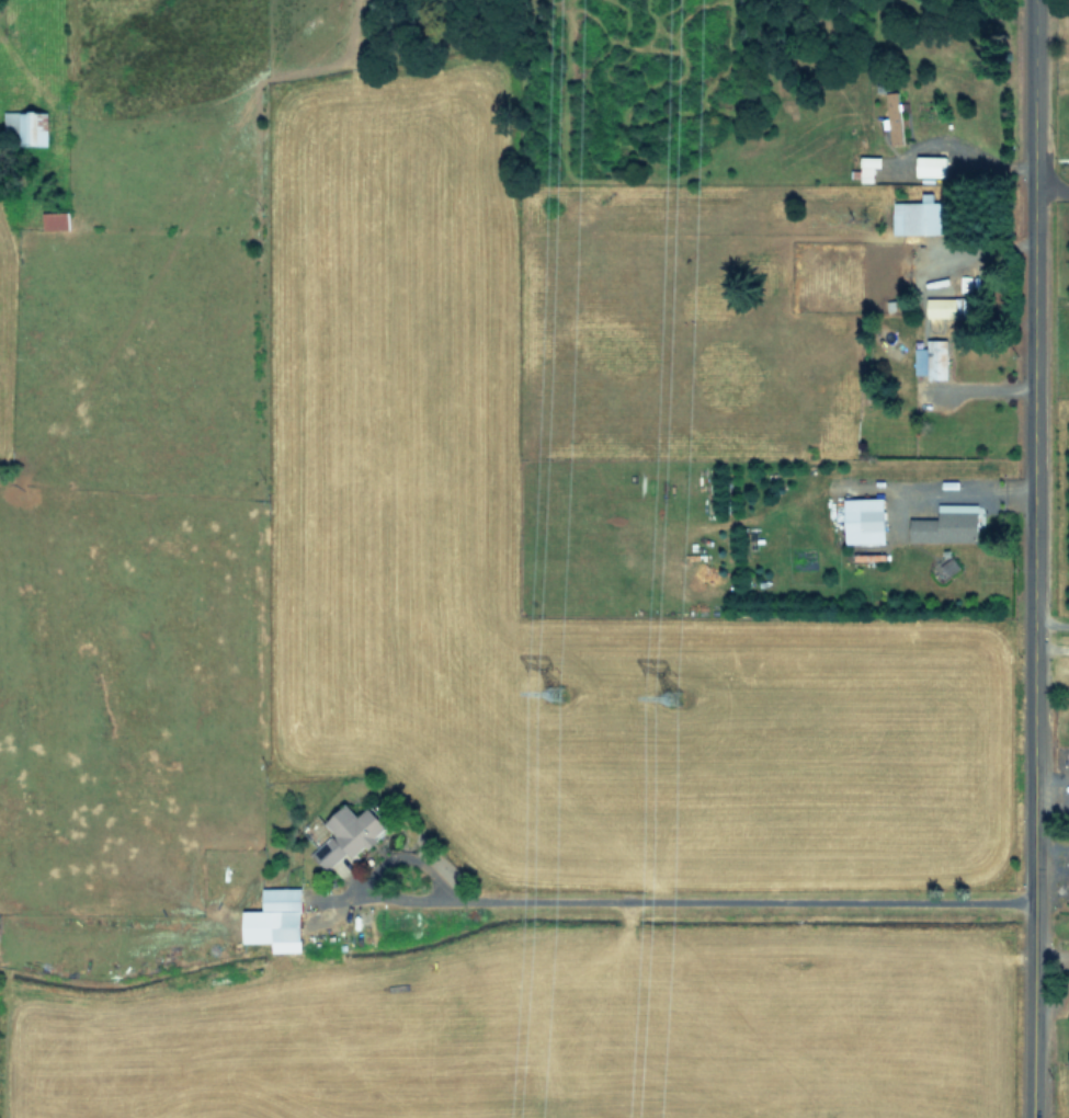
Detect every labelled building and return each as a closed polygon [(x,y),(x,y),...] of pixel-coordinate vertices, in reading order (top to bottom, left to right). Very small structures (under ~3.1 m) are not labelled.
[(899,90),(887,91),(888,117),(883,118),(883,127),(891,127),(891,144),(902,143),(899,90)] [(4,110),(3,130),(16,130),(16,144),(39,144),(39,111),(4,110)] [(860,181),(873,181),(873,166),(881,166),(882,156),(861,155),(860,181)] [(917,155),(917,175),(947,175),(947,155),(917,155)] [(922,201),(893,201),(893,233),(951,232),(951,200),(934,201),(933,192),(922,192),(922,201)] [(69,229),(69,211),(42,212),(42,229),(69,229)] [(928,317),(971,316),(970,297),(927,297),(928,317)] [(947,378),(948,339),(927,338),(927,347),(915,347),(914,374),(927,374),(927,378),(947,378)] [(886,542),(885,497),(845,498),(846,543),(886,542)] [(911,518),(911,540),(978,540),(978,503),(938,503),(939,517),(911,518)] [(312,852),(327,870),(348,852),(354,859),(377,839),(376,838),(387,828),(369,807),(358,816),(347,804),(325,823),(334,833),(312,852)] [(262,887),(262,910),(243,910),(243,943),(272,942),(272,952),(302,951),(301,887),(262,887)]
